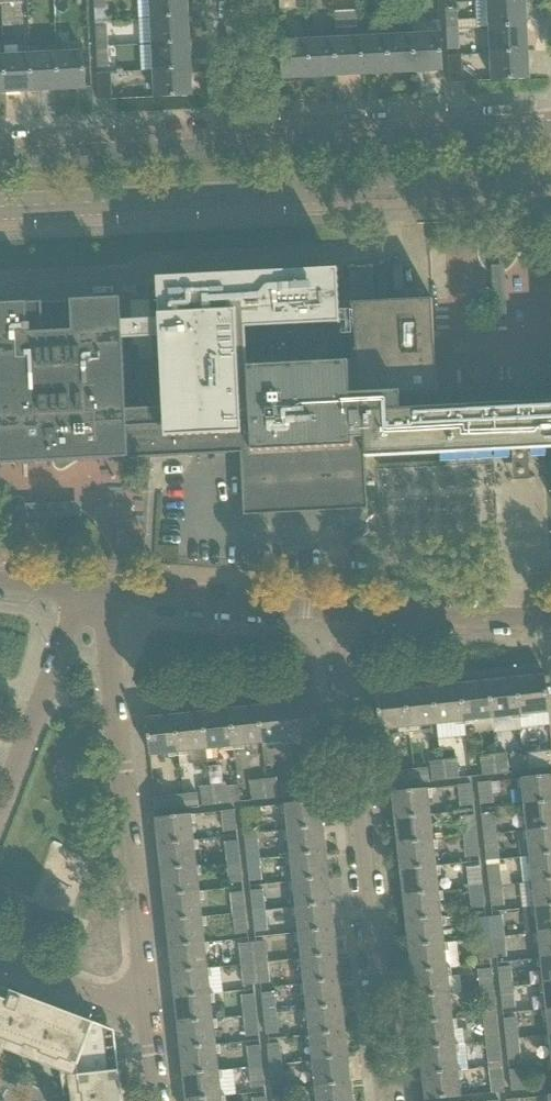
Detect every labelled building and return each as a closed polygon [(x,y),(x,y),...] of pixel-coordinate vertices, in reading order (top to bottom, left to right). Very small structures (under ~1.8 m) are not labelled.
[(94,9),(107,8),(106,0),(94,0),(94,9)] [(151,17),(188,15),(187,0),(150,0),(151,17)] [(298,9),(306,9),(306,0),(298,0),(298,9)] [(476,2),(477,27),(490,27),(527,25),(525,0),(495,0),(488,0),(488,2),(476,2)] [(457,8),(446,9),(447,29),(458,29),(457,8)] [(359,12),(338,13),(338,27),(359,26),(359,12)] [(151,17),(152,44),(189,42),(188,15),(151,17)] [(490,27),(491,53),(528,51),(527,25),(490,27)] [(95,27),(96,47),(109,46),(108,26),(95,27)] [(458,29),(447,29),(448,51),(459,50),(458,29)] [(440,33),(413,35),(415,71),(442,70),(440,33)] [(413,35),(387,36),(389,73),(415,71),(413,35)] [(387,36),(361,37),(363,74),(389,73),(387,36)] [(361,37),(334,39),(336,76),(363,74),(361,37)] [(334,39),(308,40),(310,77),(336,76),(334,39)] [(310,77),(308,40),(281,42),(283,78),(310,77)] [(152,44),(154,70),(191,68),(189,42),(152,44)] [(109,46),(96,47),(97,69),(110,68),(109,46)] [(84,51),(57,52),(59,89),(86,88),(84,51)] [(528,51),(491,53),(492,81),(530,79),(528,51)] [(57,52),(30,54),(32,90),(59,89),(57,52)] [(30,54),(4,55),(6,92),(32,90),(30,54)] [(448,56),(449,83),(463,82),(461,55),(448,56)] [(191,68),(154,70),(155,97),(192,95),(191,68)] [(98,73),(99,100),(112,99),(111,72),(98,73)] [(440,235),(431,235),(431,249),(440,248),(440,235)] [(159,311),(160,320),(123,322),(121,299),(0,305),(0,438),(1,465),(83,461),(95,460),(166,457),(178,456),(177,446),(189,445),(190,456),(241,453),(244,503),(346,498),(367,497),(365,457),(550,447),(550,386),(437,392),(432,299),(375,302),(351,303),(351,307),(353,307),(354,328),(352,328),(353,330),(354,330),(355,350),(342,351),(340,308),(338,269),(286,272),(250,274),(246,274),(246,276),(247,278),(233,279),(234,277),(234,275),(206,276),(158,279),(160,311),(159,311)] [(373,270),(350,271),(350,285),(351,303),(375,302),(374,284),(373,270)] [(545,677),(517,680),(521,716),(549,712),(545,677)] [(517,680),(489,683),(493,719),(521,716),(517,680)] [(489,683),(461,686),(465,722),(493,719),(489,683)] [(461,686),(433,689),(437,725),(439,740),(466,737),(464,722),(465,722),(461,686)] [(433,689),(405,692),(409,728),(437,725),(433,689)] [(409,728),(405,692),(377,695),(381,731),(409,728)] [(315,701),(286,705),(290,740),(319,737),(315,701)] [(286,705),(258,708),(262,744),(290,740),(286,705)] [(258,708),(230,711),(234,747),(262,744),(258,708)] [(230,711),(202,714),(206,750),(208,761),(208,763),(236,760),(234,747),(230,711)] [(174,717),(178,753),(188,752),(190,764),(208,761),(206,750),(202,714),(174,717)] [(150,756),(178,753),(174,717),(146,721),(150,756)] [(527,753),(529,771),(550,769),(550,751),(527,753)] [(526,753),(511,755),(513,773),(529,771),(526,753)] [(482,756),(480,756),(482,775),(484,775),(486,775),(499,774),(497,754),(482,756)] [(507,754),(497,754),(499,774),(509,773),(507,754)] [(457,759),(441,761),(443,780),(459,778),(457,759)] [(432,761),(430,762),(432,781),(434,781),(443,780),(441,761),(434,761),(432,761)] [(429,768),(414,770),(415,783),(430,781),(429,768)] [(415,783),(414,770),(386,773),(387,786),(415,783)] [(525,804),(550,801),(550,774),(522,778),(525,804)] [(323,778),(295,782),(296,796),(325,792),(323,778)] [(274,779),(266,780),(268,799),(275,798),(276,798),(279,798),(277,779),(274,779)] [(251,782),(250,782),(252,800),(253,800),(268,799),(266,780),(251,782)] [(296,796),(295,782),(280,784),(282,798),(296,796)] [(479,783),(478,783),(480,805),(494,804),(491,782),(479,783)] [(459,784),(458,785),(460,807),(461,806),(465,806),(474,805),(472,783),(459,784)] [(226,784),(210,786),(213,805),(228,803),(226,784)] [(210,786),(200,787),(202,806),(213,805),(210,786)] [(414,789),(392,791),(395,818),(429,814),(427,799),(432,798),(431,790),(431,789),(426,790),(426,788),(414,789)] [(196,793),(183,794),(185,808),(198,807),(196,793)] [(185,808),(183,794),(154,797),(155,811),(185,808)] [(285,804),(288,830),(322,826),(319,800),(285,804)] [(528,830),(550,827),(550,801),(525,804),(528,830)] [(256,808),(242,809),(244,829),(258,827),(256,808)] [(223,811),(221,811),(223,831),(224,831),(226,831),(237,831),(235,810),(223,811)] [(494,813),(481,814),(481,816),(483,835),(496,833),(494,814),(494,813)] [(156,818),(159,844),(193,840),(190,814),(156,818)] [(395,818),(398,843),(432,839),(429,814),(395,818)] [(463,818),(461,818),(463,836),(465,836),(477,834),(475,816),(463,818)] [(288,830),(290,855),(325,852),(322,826),(288,830)] [(530,855),(550,853),(550,827),(528,830),(530,855)] [(496,833),(483,835),(486,855),(499,854),(496,833)] [(465,836),(463,836),(466,857),(467,857),(479,856),(477,834),(465,836)] [(259,839),(245,841),(247,860),(261,859),(259,839)] [(398,843),(401,869),(434,865),(432,839),(398,843)] [(159,844),(162,869),(196,866),(193,840),(159,844)] [(238,840),(224,842),(227,862),(241,861),(238,840)] [(290,855),(293,881),(328,877),(325,852),(290,855)] [(520,858),(523,882),(533,881),(550,879),(550,853),(530,855),(531,857),(520,858)] [(261,859),(247,860),(249,881),(263,880),(261,859)] [(241,861),(227,862),(229,884),(243,882),(241,861)] [(500,864),(487,866),(489,886),(502,884),(500,864)] [(401,869),(403,894),(437,891),(434,865),(401,869)] [(162,869),(164,895),(199,891),(196,866),(162,869)] [(480,868),(467,869),(469,887),(482,886),(480,868)] [(293,881),(296,906),(330,903),(328,877),(293,881)] [(536,906),(550,905),(550,879),(533,881),(536,906)] [(502,884),(489,886),(491,906),(504,905),(502,884)] [(482,886),(469,887),(472,909),(485,907),(482,886)] [(264,890),(250,891),(252,911),(266,910),(264,890)] [(164,895),(167,920),(201,917),(199,891),(164,895)] [(244,891),(230,893),(232,913),(246,912),(244,891)] [(403,894),(406,920),(440,916),(437,891),(403,894)] [(296,906),(299,932),(333,928),(330,903),(296,906)] [(539,932),(550,930),(550,905),(536,906),(539,932)] [(266,910),(252,911),(254,932),(268,931),(266,910)] [(246,912),(232,913),(235,935),(249,933),(246,912)] [(406,920),(409,945),(443,942),(440,916),(406,920)] [(503,916),(491,917),(493,936),(493,937),(505,935),(503,916)] [(167,920),(170,946),(204,942),(201,917),(167,920)] [(491,917),(475,919),(477,938),(493,936),(491,917)] [(299,932),(302,957),(336,954),(333,928),(299,932)] [(542,957),(550,956),(550,930),(539,932),(542,957)] [(507,957),(505,935),(493,937),(495,958),(507,957)] [(493,936),(477,938),(480,960),(495,958),(493,937),(493,936)] [(252,943),(255,963),(268,961),(266,941),(252,943)] [(443,942),(409,945),(412,971),(446,967),(460,965),(457,941),(443,943),(443,942)] [(170,946),(173,971),(207,968),(204,942),(170,946)] [(252,943),(239,944),(241,964),(255,963),(252,943)] [(302,957),(305,983),(339,979),(336,954),(302,957)] [(544,983),(550,982),(550,956),(542,957),(544,983)] [(271,982),(268,961),(255,963),(257,984),(271,982)] [(255,963),(241,964),(243,985),(245,985),(257,984),(255,963)] [(412,971),(415,996),(449,993),(446,967),(412,971)] [(498,969),(500,988),(513,986),(511,967),(498,969)] [(173,971),(175,997),(210,993),(207,968),(173,971)] [(492,970),(478,971),(480,989),(481,989),(482,989),(489,988),(494,988),(492,970)] [(305,983),(307,1009),(342,1005),(339,979),(305,983)] [(513,986),(500,988),(502,1008),(515,1007),(513,986)] [(114,1030),(0,987),(0,1038),(59,1061),(60,1058),(77,1065),(80,1094),(82,1094),(83,1100),(122,1100),(114,1030)] [(481,989),(480,989),(482,1011),(484,1010),(496,1009),(494,988),(489,988),(482,989),(481,989)] [(261,993),(263,1013),(276,1012),(274,991),(261,993)] [(175,997),(178,1022),(212,1019),(210,993),(175,997)] [(415,996),(418,1022),(451,1018),(449,993),(415,996)] [(242,995),(241,995),(243,1015),(244,1015),(257,1014),(255,994),(242,995)] [(307,1009),(310,1034),(345,1030),(342,1005),(307,1009)] [(276,1012),(263,1013),(266,1035),(279,1033),(276,1012)] [(244,1015),(243,1015),(246,1037),(247,1037),(260,1035),(257,1014),(244,1015)] [(418,1022),(420,1047),(454,1044),(451,1018),(418,1022)] [(178,1022),(181,1048),(215,1044),(212,1019),(178,1022)] [(503,1020),(506,1039),(519,1037),(517,1019),(503,1020)] [(498,1021),(483,1022),(486,1040),(500,1039),(498,1021)] [(310,1034),(313,1060),(347,1056),(345,1030),(310,1034)] [(519,1037),(506,1039),(508,1059),(521,1058),(519,1037)] [(500,1039),(486,1040),(488,1062),(502,1060),(500,1039)] [(267,1044),(269,1064),(282,1063),(280,1042),(267,1044)] [(181,1048),(184,1073),(218,1070),(215,1044),(181,1048)] [(420,1047),(423,1073),(457,1069),(454,1044),(420,1047)] [(248,1046),(247,1046),(249,1066),(250,1066),(263,1065),(261,1045),(248,1046)] [(313,1060),(316,1085),(350,1081),(347,1056),(313,1060)] [(282,1063),(269,1064),(271,1086),(284,1084),(282,1063)] [(250,1066),(249,1066),(251,1088),(252,1088),(265,1086),(263,1065),(250,1066)] [(510,1070),(509,1070),(511,1092),(513,1092),(524,1090),(522,1068),(512,1070),(510,1070)] [(457,1069),(423,1073),(426,1099),(460,1095),(457,1069)] [(184,1073),(187,1099),(221,1095),(218,1070),(184,1073)] [(490,1071),(489,1071),(492,1093),(493,1093),(505,1092),(503,1070),(490,1071)] [(316,1085),(318,1100),(352,1100),(350,1081),(316,1085)]
